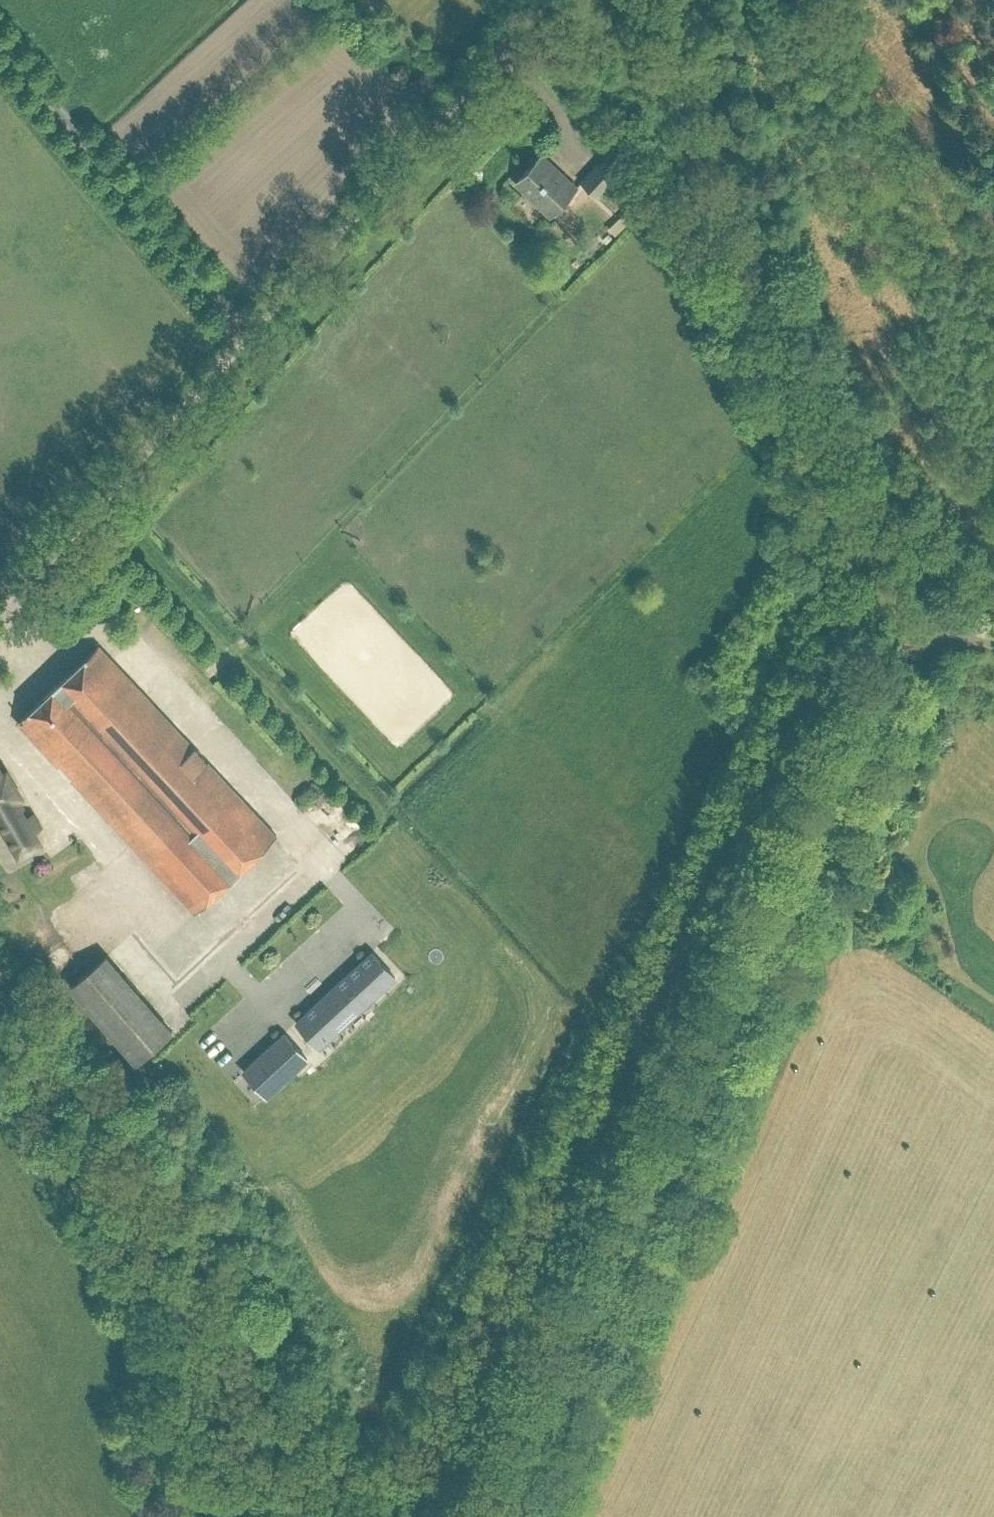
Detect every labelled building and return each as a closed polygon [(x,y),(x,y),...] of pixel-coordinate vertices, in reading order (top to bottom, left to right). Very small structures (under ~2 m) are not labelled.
[(575,185),(540,153),(514,180),(549,213),(575,185)] [(602,154),(580,179),(599,197),(622,171),(602,154)] [(619,236),(638,221),(633,215),(614,230),(619,236)] [(98,643),(16,720),(194,910),(276,834),(149,698),(155,693),(146,683),(140,689),(98,643)] [(16,854),(40,840),(19,804),(22,802),(18,795),(21,793),(7,769),(1,772),(0,770),(0,827),(16,854)] [(296,1020),(319,1045),(338,1028),(332,1022),(353,1003),(358,1009),(395,975),(372,950),(296,1020)] [(135,1061),(171,1029),(106,953),(69,985),(135,1061)] [(284,1031),(243,1069),(266,1094),(307,1056),(284,1031)]
